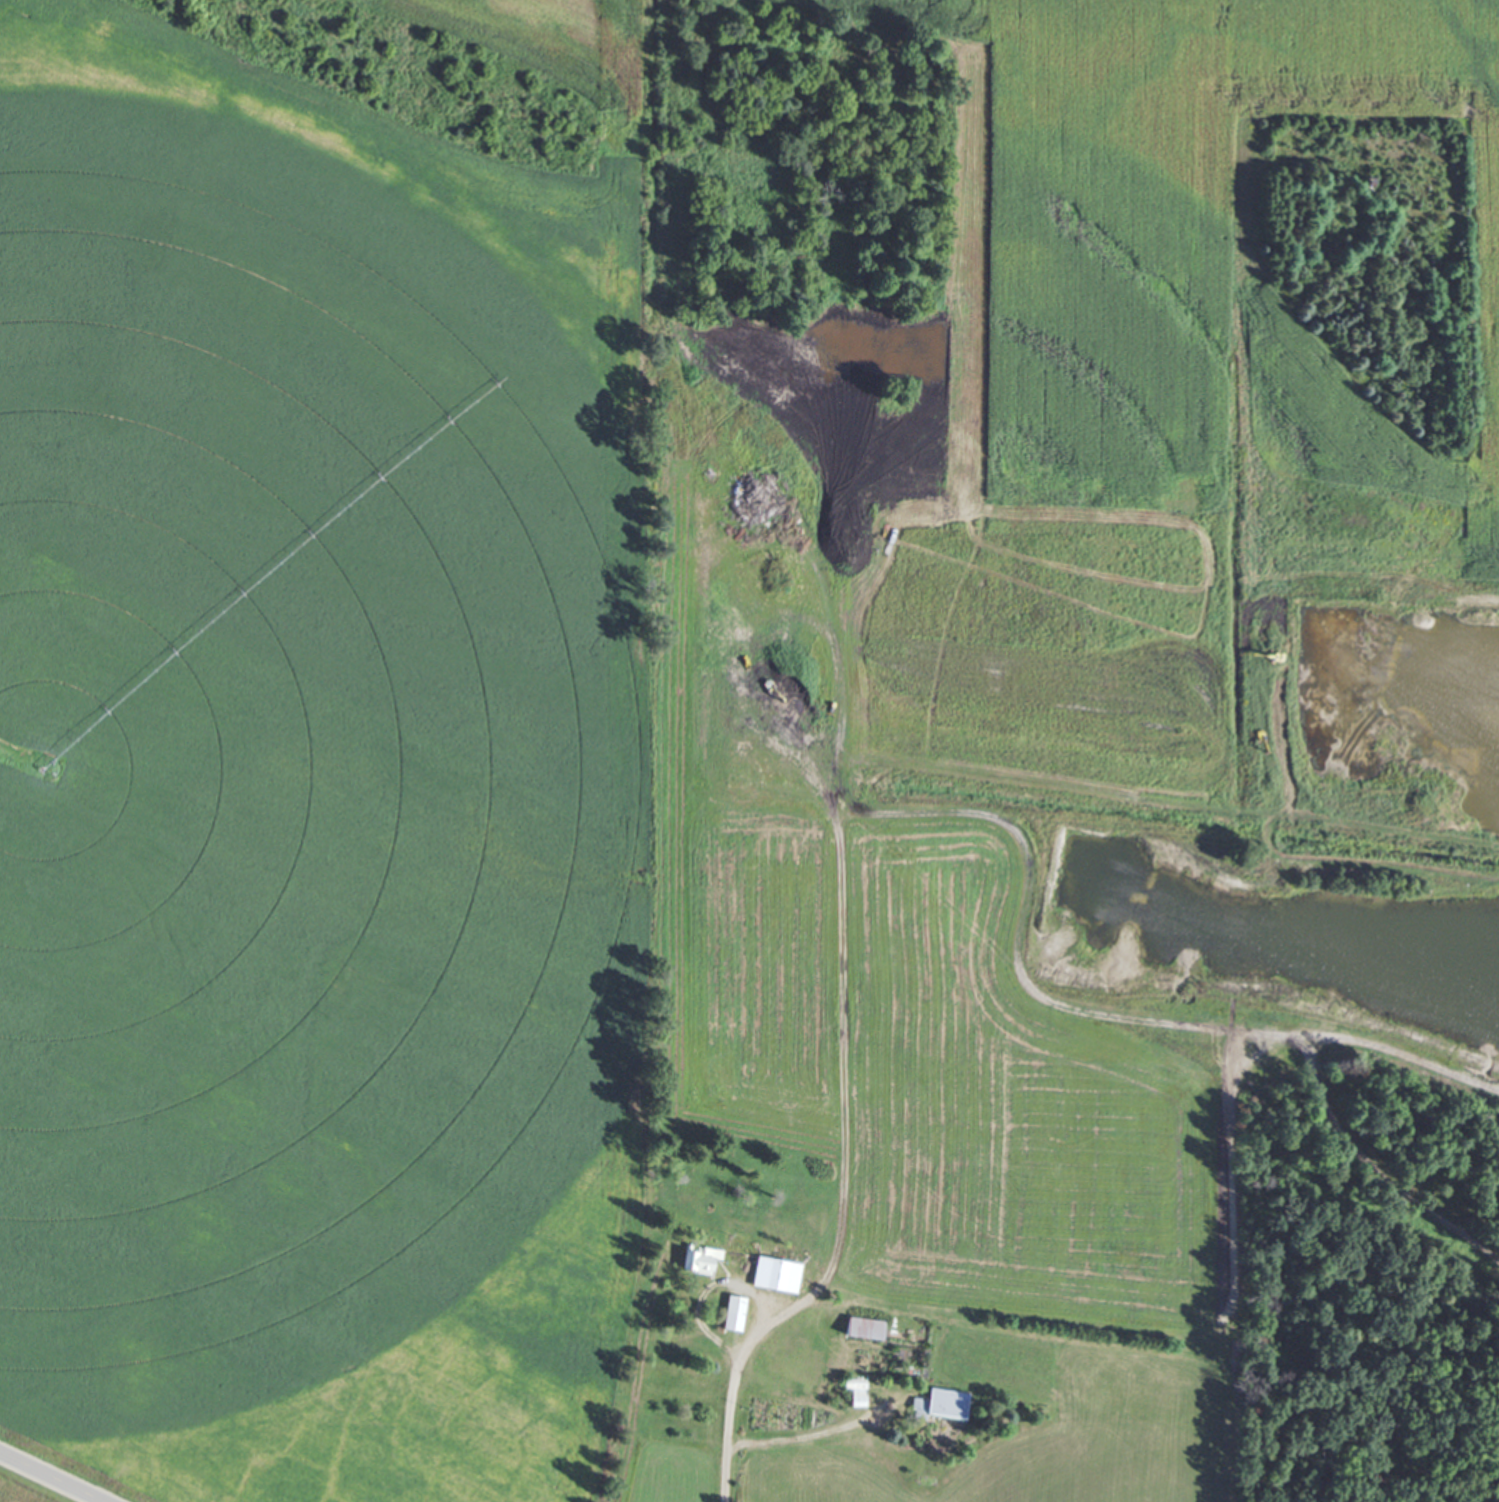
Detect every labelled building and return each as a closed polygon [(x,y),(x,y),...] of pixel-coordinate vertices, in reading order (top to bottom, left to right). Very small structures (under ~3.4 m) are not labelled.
[(713,1279),(722,1253),(699,1245),(696,1253),(688,1250),(682,1268),(713,1279)] [(789,1262),(769,1260),(766,1290),(786,1292),(789,1262)] [(746,1298),(729,1297),(727,1315),(744,1317),(746,1298)] [(885,1320),(844,1320),(844,1338),(885,1338),(885,1320)] [(847,1379),(847,1407),(866,1407),(866,1379),(847,1379)] [(968,1392),(928,1388),(927,1399),(913,1398),(911,1414),(965,1420),(968,1392)]
